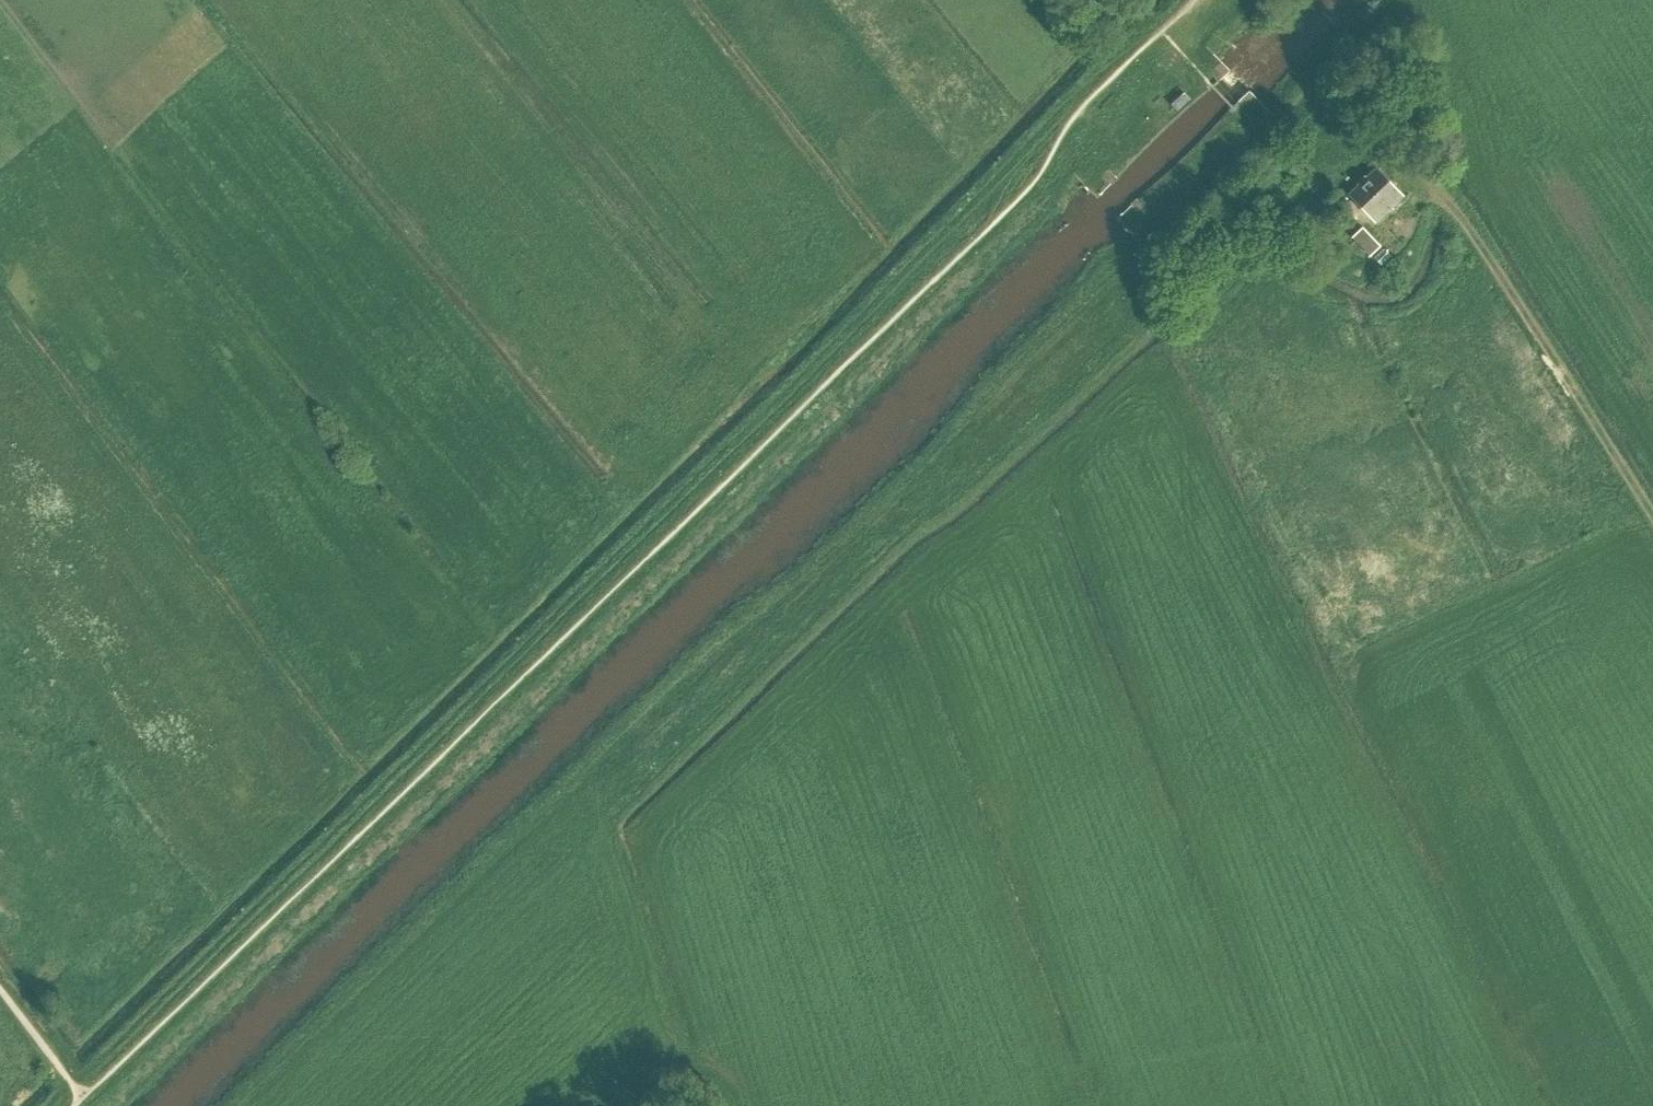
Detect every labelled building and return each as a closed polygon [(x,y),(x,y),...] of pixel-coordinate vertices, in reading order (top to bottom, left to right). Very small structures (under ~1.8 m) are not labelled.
[(1374,167),(1347,193),(1373,221),(1401,195),(1374,167)] [(1370,254),(1380,244),(1362,224),(1351,235),(1370,254)]
